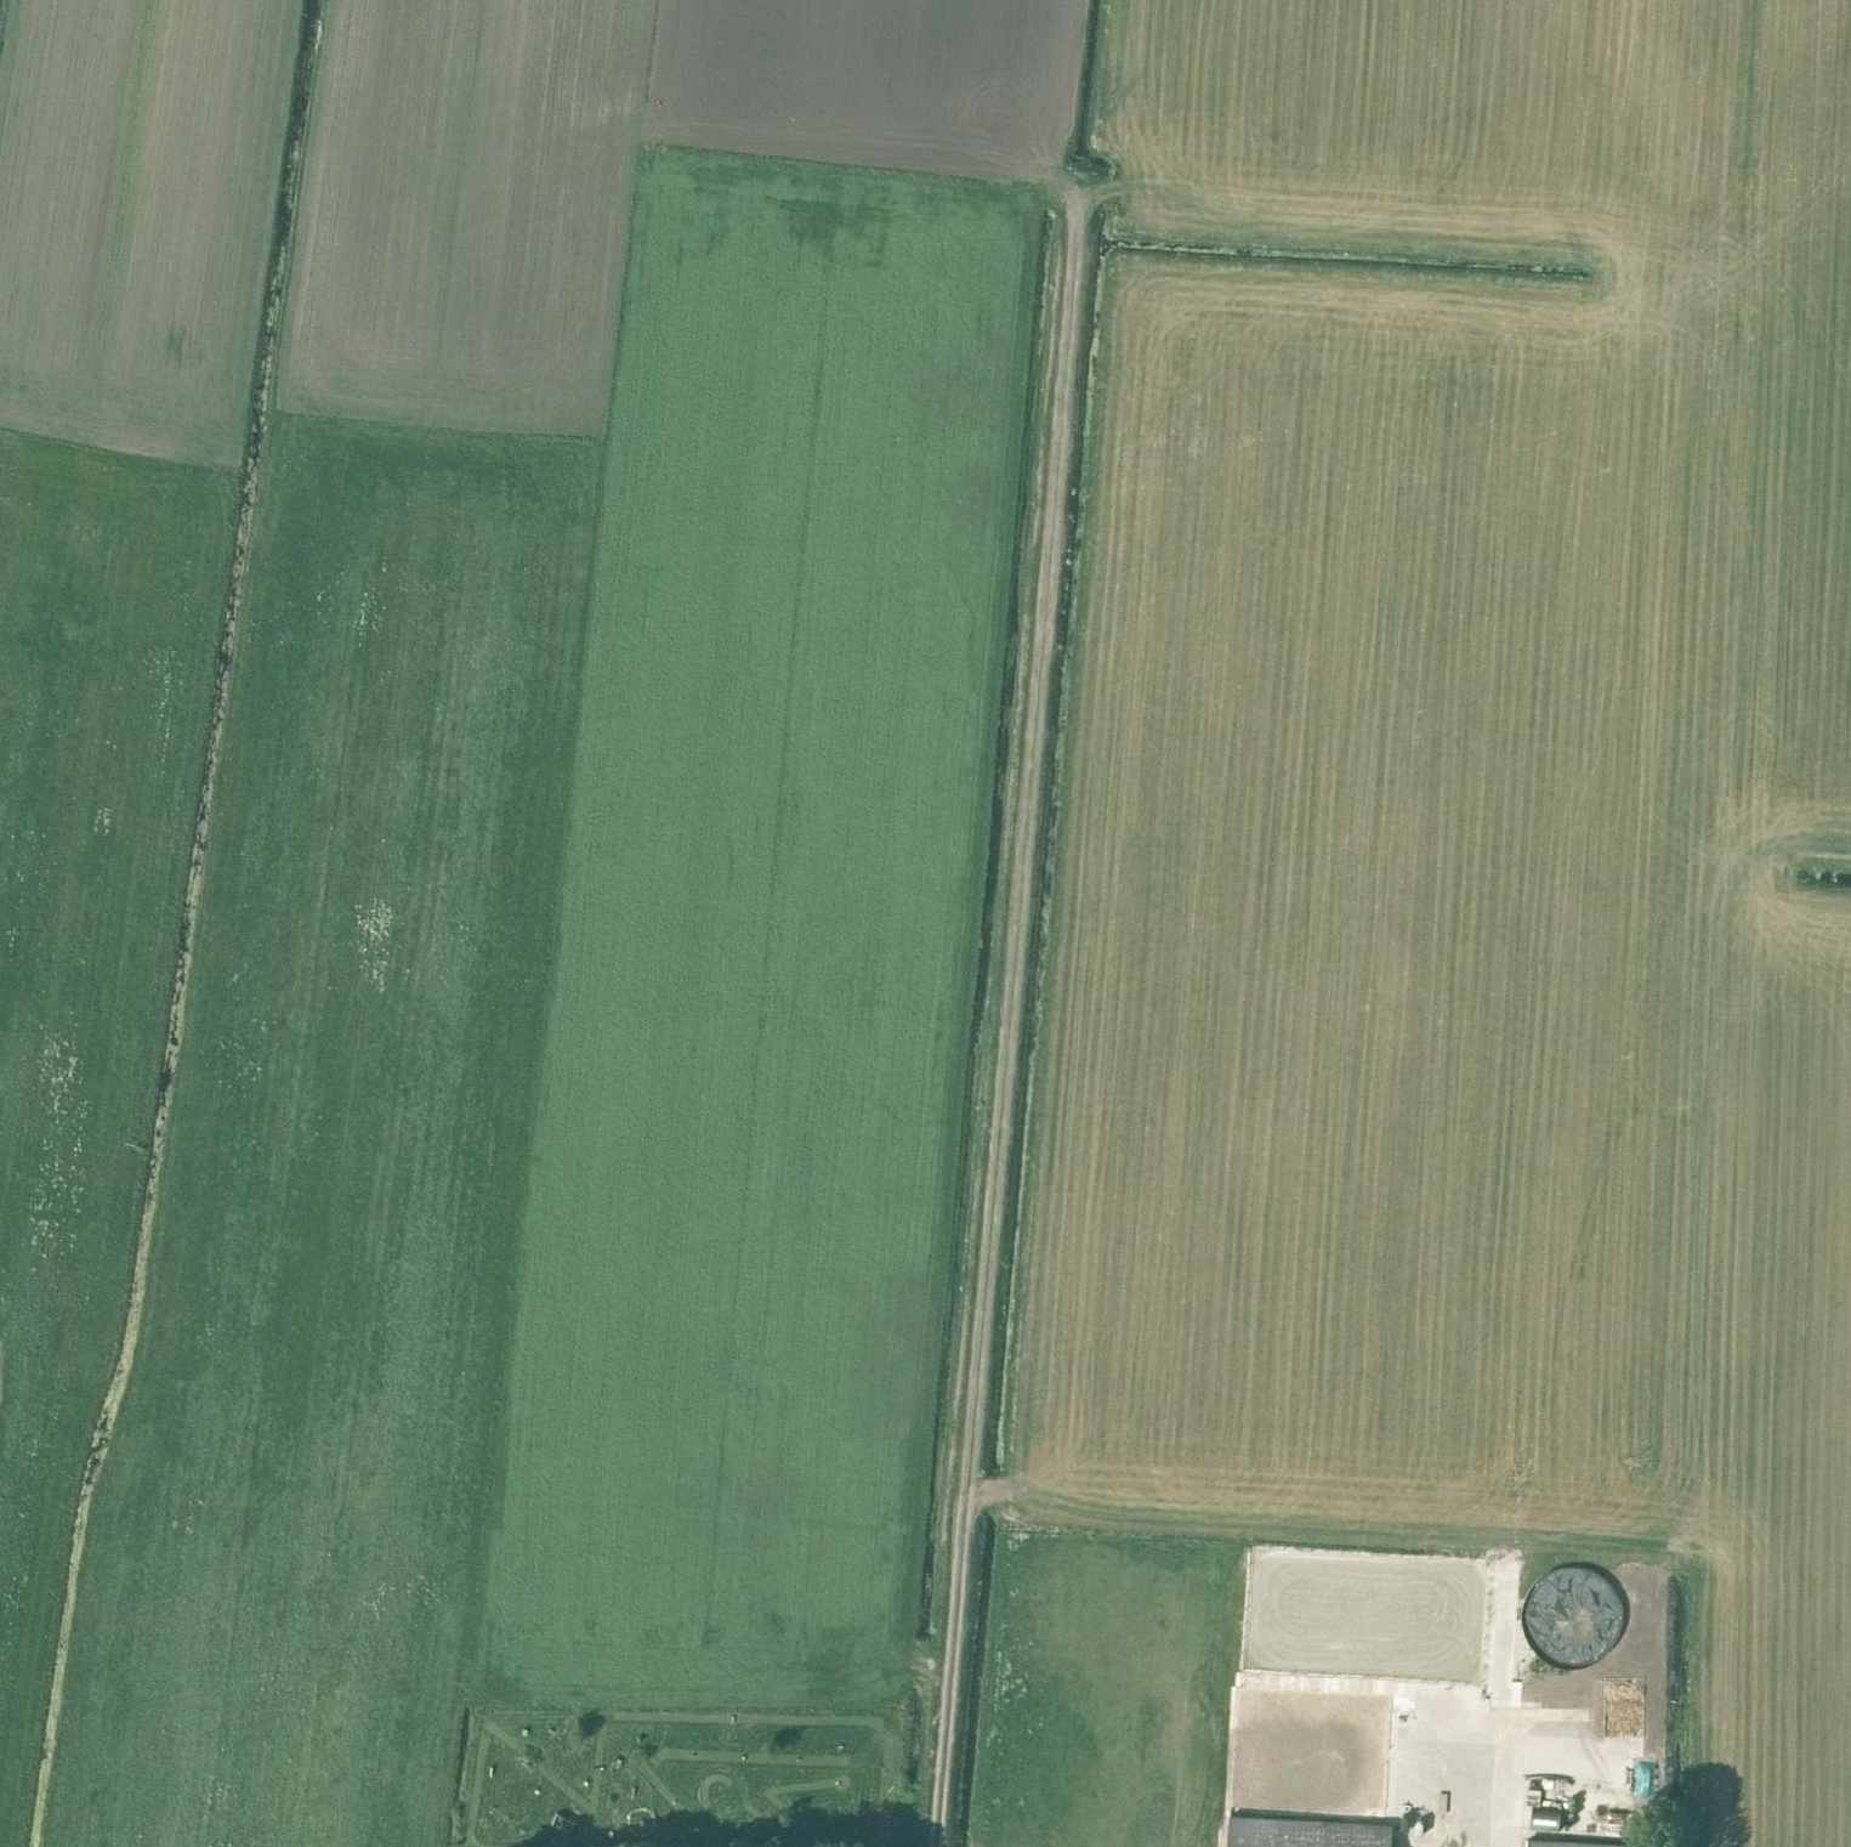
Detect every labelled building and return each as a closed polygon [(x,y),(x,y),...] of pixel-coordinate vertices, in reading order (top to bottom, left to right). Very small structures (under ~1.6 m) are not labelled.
[(1550,1571),(1539,1579),(1529,1591),(1523,1604),(1521,1618),(1521,1620),(1524,1633),(1531,1645),(1540,1655),(1552,1662),(1565,1666),(1579,1666),(1593,1662),(1604,1655),(1614,1645),(1620,1633),(1623,1620),(1624,1615),(1622,1603),(1617,1591),(1610,1581),(1600,1573),(1589,1568),(1576,1566),(1564,1566),(1550,1571)] [(1463,1593),(1462,1567),(1426,1568),(1427,1594),(1463,1593)] [(1459,1658),(1457,1614),(1448,1615),(1448,1601),(1426,1602),(1428,1659),(1459,1658)] [(1392,1824),(1228,1816),(1226,1846),(1391,1846),(1392,1824)]
